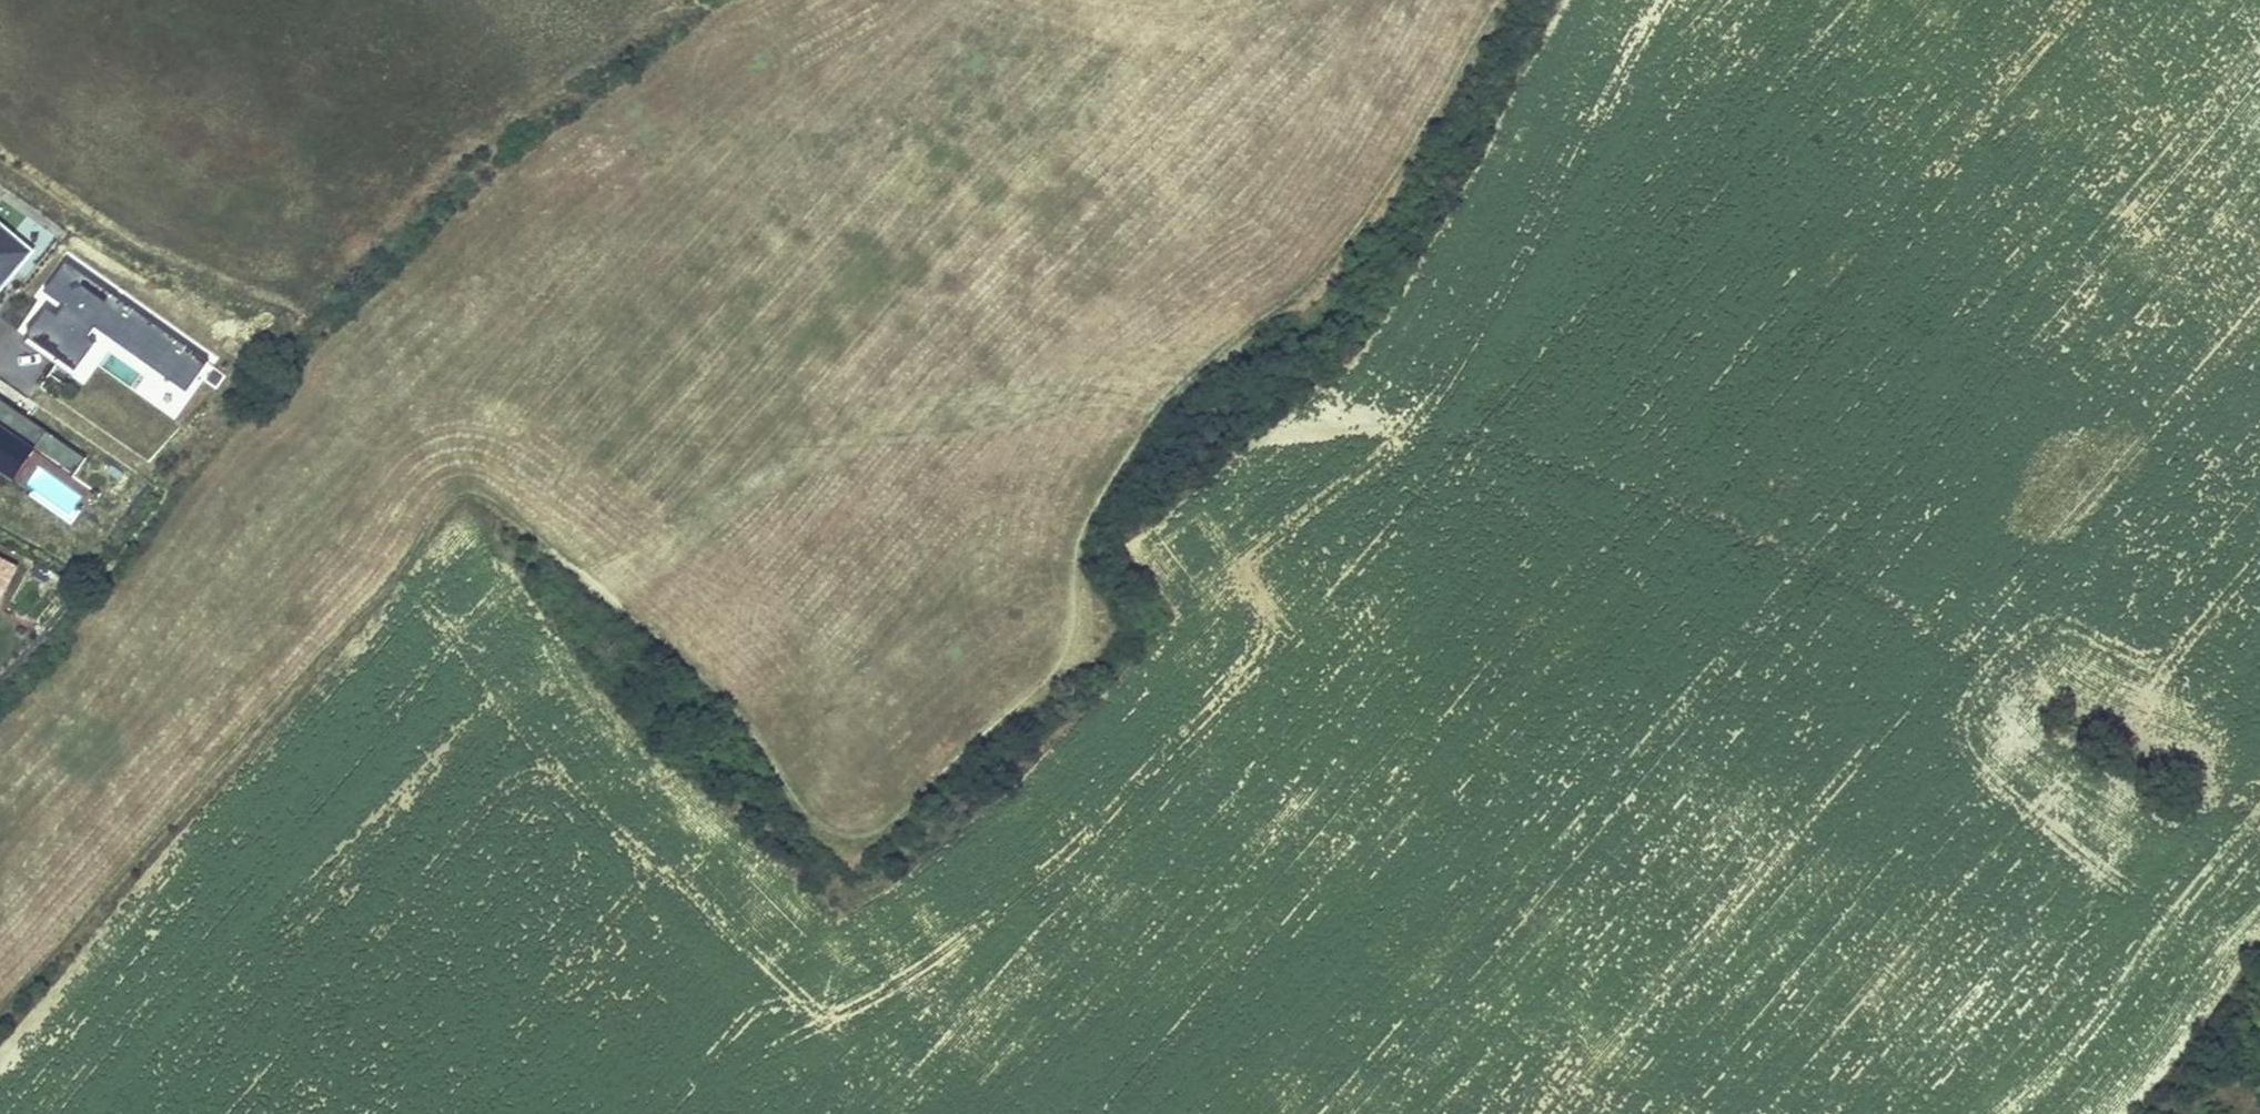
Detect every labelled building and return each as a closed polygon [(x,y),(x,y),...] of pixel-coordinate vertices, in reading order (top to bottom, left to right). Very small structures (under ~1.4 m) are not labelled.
[(0,222),(0,227),(31,252),(0,289),(0,295),(36,252),(0,222)] [(31,252),(0,227),(0,289),(31,252)] [(208,352),(66,255),(13,334),(64,369),(90,333),(179,394),(208,352)] [(0,402),(0,469),(26,487),(44,461),(68,477),(82,456),(0,402)] [(17,570),(0,561),(0,602),(17,570)]
